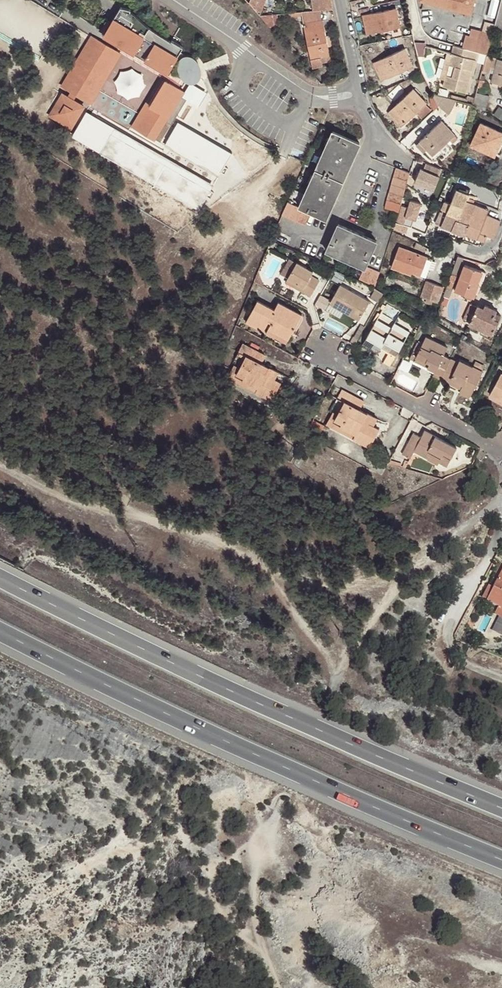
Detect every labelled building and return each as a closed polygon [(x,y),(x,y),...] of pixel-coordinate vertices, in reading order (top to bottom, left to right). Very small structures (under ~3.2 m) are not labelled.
[(259,15),(265,0),(250,0),(249,3),(259,15)] [(312,11),(320,10),(332,9),(330,0),(311,0),(312,11)] [(418,0),(471,14),(475,0),(418,0)] [(493,29),(501,31),(501,29),(501,0),(493,29)] [(121,7),(104,32),(122,42),(120,45),(153,64),(154,61),(169,69),(182,45),(171,38),(169,41),(155,33),(144,25),(134,17),(128,13),(130,11),(126,8),(122,7),(121,7)] [(367,34),(384,31),(399,27),(401,27),(397,8),(362,15),(367,34)] [(321,19),(320,10),(312,11),(301,12),(302,16),(302,17),(310,15),(312,21),(321,19)] [(259,15),(270,28),(279,24),(277,14),(259,15)] [(322,19),(321,19),(312,21),(310,15),(302,17),(312,68),(322,66),(321,63),(331,61),(329,55),(328,46),(331,45),(329,35),(326,36),(322,19)] [(384,31),(386,40),(401,37),(399,27),(384,31)] [(488,48),(492,34),(471,28),(469,36),(466,35),(462,47),(479,52),(487,54),(488,48)] [(98,81),(116,50),(91,35),(77,61),(76,61),(70,71),(71,72),(62,86),(71,92),(68,97),(63,94),(50,116),(72,128),(84,107),(72,100),(76,94),(87,100),(94,87),(90,85),(93,79),(98,81)] [(477,60),(479,52),(462,47),(453,45),(451,53),(444,80),(442,86),(467,93),(476,59),(477,60)] [(405,48),(373,63),(381,80),(413,66),(405,48)] [(94,87),(87,100),(91,103),(120,52),(116,50),(98,81),(93,79),(90,85),(94,87)] [(440,79),(444,80),(451,53),(447,52),(440,79)] [(187,78),(190,79),(191,79),(194,79),(197,77),(199,72),(199,66),(197,63),(194,59),(189,56),(186,55),(184,56),(182,57),(180,61),(179,64),(179,68),(182,73),(183,75),(187,78)] [(486,55),(482,71),(490,73),(491,68),(494,69),(493,74),(491,82),(501,85),(501,60),(486,55)] [(133,126),(137,128),(166,78),(161,76),(133,126)] [(184,89),(166,78),(137,128),(155,139),(166,119),(172,123),(187,97),(181,93),(184,89)] [(426,102),(414,89),(388,112),(401,125),(417,112),(422,117),(431,109),(425,103),(426,102)] [(433,96),(438,107),(449,114),(456,100),(450,98),(431,93),(433,96)] [(473,106),(485,113),(490,96),(476,93),(475,98),(473,104),(473,106)] [(473,104),(475,98),(468,96),(467,98),(452,95),(450,98),(456,100),(473,104)] [(429,97),(434,110),(438,107),(433,96),(429,97)] [(111,131),(114,125),(86,111),(77,128),(88,134),(84,142),(94,147),(99,137),(102,138),(107,129),(111,131)] [(445,143),(455,135),(442,120),(419,141),(427,149),(432,155),(445,143)] [(220,172),(231,148),(175,123),(164,147),(220,172)] [(481,123),(470,144),(494,155),(501,138),(501,132),(481,123)] [(299,207),(288,202),(282,215),(304,225),(310,212),(326,219),(361,143),(333,130),(299,207)] [(458,138),(455,135),(445,143),(449,147),(458,138)] [(427,149),(419,141),(416,144),(424,152),(427,149)] [(422,161),(415,184),(435,189),(441,166),(422,161)] [(407,182),(409,172),(396,168),(385,207),(399,211),(400,205),(401,202),(407,182)] [(442,212),(457,218),(465,200),(473,204),(475,200),(466,197),(470,188),(459,183),(450,204),(444,201),(441,209),(443,210),(442,212)] [(399,211),(393,230),(406,233),(408,226),(411,227),(413,219),(416,220),(420,203),(410,200),(407,208),(400,205),(399,211)] [(457,218),(452,230),(466,235),(477,205),(473,204),(465,200),(457,218)] [(466,235),(485,241),(487,235),(481,232),(487,216),(489,209),(477,205),(466,235)] [(442,212),(440,211),(435,224),(452,230),(457,218),(442,212)] [(494,237),(500,221),(487,216),(481,232),(487,235),(494,237)] [(364,269),(359,279),(376,286),(380,272),(365,266),(376,241),(338,224),(326,251),(364,269)] [(420,275),(426,257),(399,247),(391,267),(410,274),(412,272),(420,275)] [(432,259),(426,257),(420,275),(425,277),(432,259)] [(297,262),(287,279),(303,288),(301,291),(310,296),(319,280),(311,275),(312,271),(297,262)] [(481,271),(464,265),(455,291),(473,298),(479,283),(477,283),(481,271)] [(457,275),(452,274),(447,286),(452,288),(453,289),(457,275)] [(303,288),(287,279),(285,282),(301,291),(303,288)] [(444,287),(425,281),(420,297),(438,303),(444,287)] [(369,301),(341,285),(330,304),(344,312),(358,320),(369,301)] [(447,286),(444,294),(449,296),(452,288),(447,286)] [(271,324),(268,329),(288,339),(295,327),(288,323),(294,311),(278,302),(274,310),(258,301),(247,322),(263,331),(268,322),(271,324)] [(344,312),(330,304),(326,309),(340,317),(344,312)] [(470,322),(477,308),(470,305),(464,319),(470,322)] [(478,306),(477,308),(470,322),(470,324),(491,334),(498,320),(493,318),(496,312),(497,311),(485,305),(484,308),(478,306)] [(301,314),(294,311),(288,323),(295,327),(301,314)] [(377,319),(375,324),(389,332),(392,328),(377,319)] [(392,328),(407,335),(409,331),(395,323),(392,328)] [(389,332),(375,324),(361,347),(376,355),(381,348),(389,353),(384,361),(390,365),(407,335),(392,328),(389,332)] [(288,339),(268,329),(266,333),(286,343),(288,339)] [(433,375),(441,379),(451,358),(443,354),(447,346),(426,336),(422,344),(414,361),(413,363),(433,373),(433,375)] [(414,361),(422,344),(417,342),(409,358),(414,361)] [(266,374),(270,367),(261,363),(265,355),(244,344),(239,351),(246,355),(249,356),(245,363),(242,362),(239,368),(236,373),(244,377),(242,381),(257,388),(256,392),(271,400),(281,381),(275,379),(266,374)] [(451,358),(441,379),(448,383),(450,378),(463,384),(460,389),(461,389),(460,391),(471,395),(482,370),(473,366),(460,359),(458,362),(451,358)] [(476,361),(473,366),(482,370),(485,366),(476,361)] [(228,377),(256,392),(257,388),(242,381),(244,377),(236,373),(239,368),(234,365),(228,377)] [(279,371),(270,367),(266,374),(275,379),(279,371)] [(501,373),(490,395),(500,400),(501,397),(501,373)] [(450,378),(448,383),(460,389),(463,384),(450,378)] [(355,434),(353,439),(369,447),(380,428),(373,425),(369,423),(373,416),(360,409),(364,402),(342,390),(337,399),(344,402),(347,403),(343,411),(340,409),(337,414),(334,420),(342,424),(340,427),(355,434)] [(327,424),(353,439),(355,434),(340,427),(342,424),(334,420),(337,414),(333,412),(327,424)] [(324,426),(313,420),(308,430),(314,434),(318,436),(324,426)] [(410,457),(414,451),(416,447),(429,454),(427,458),(438,464),(439,462),(441,458),(448,462),(456,448),(424,431),(420,438),(413,434),(402,453),(410,457)] [(305,435),(299,446),(305,449),(311,438),(305,435)] [(416,447),(414,451),(427,458),(429,454),(416,447)] [(501,617),(501,573),(494,588),(488,600),(498,606),(495,613),(501,617)] [(483,598),(488,600),(494,588),(489,586),(483,598)]
